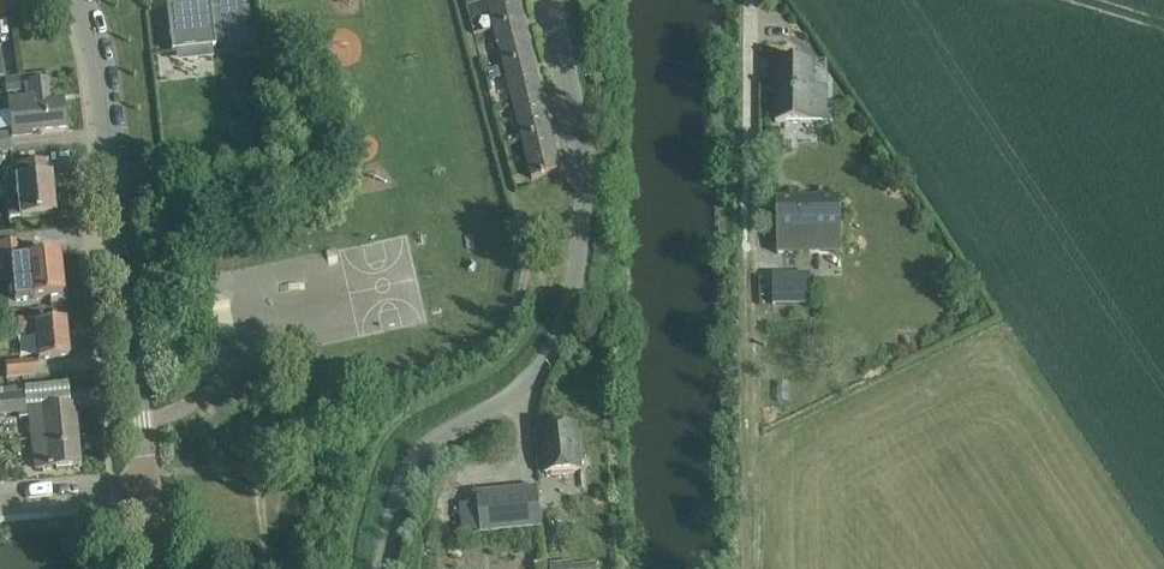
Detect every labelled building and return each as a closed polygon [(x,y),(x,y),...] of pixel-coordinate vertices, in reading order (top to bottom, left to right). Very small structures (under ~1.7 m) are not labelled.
[(165,6),(167,23),(168,23),(172,52),(215,47),(215,44),(227,42),(227,47),(247,45),(244,24),(249,23),(248,9),(243,10),(242,0),(244,0),(215,0),(215,1),(184,5),(184,4),(165,6)] [(466,7),(487,2),(494,30),(522,24),(516,0),(464,0),(466,7)] [(494,30),(503,68),(531,61),(522,24),(494,30)] [(503,68),(513,105),(540,98),(531,61),(503,68)] [(776,123),(827,124),(827,88),(807,88),(807,62),(776,62),(776,123)] [(31,132),(65,128),(63,101),(49,102),(47,80),(25,83),(26,98),(8,99),(12,137),(31,135),(31,132)] [(513,105),(522,142),(550,136),(540,98),(513,105)] [(0,137),(0,152),(9,151),(7,136),(0,137)] [(550,136),(522,142),(531,180),(559,174),(550,136)] [(10,165),(11,180),(5,181),(8,218),(53,214),(50,176),(48,176),(46,162),(10,165)] [(775,201),(776,255),(840,254),(840,201),(775,201)] [(13,299),(61,295),(57,254),(25,257),(23,241),(14,242),(0,243),(0,259),(9,258),(13,299)] [(773,306),(832,306),(832,276),(810,277),(810,276),(773,276),(773,306)] [(34,334),(36,360),(66,358),(63,325),(52,326),(52,319),(15,322),(16,336),(34,334)] [(4,362),(5,377),(32,374),(31,360),(4,362)] [(0,397),(0,416),(18,414),(18,416),(28,415),(33,468),(53,466),(53,468),(68,467),(68,465),(76,464),(72,405),(22,410),(21,395),(0,397)] [(541,430),(546,475),(580,472),(576,426),(541,430)] [(461,537),(538,530),(534,492),(477,498),(478,507),(458,509),(461,537)] [(427,526),(422,547),(435,550),(440,529),(427,526)]
